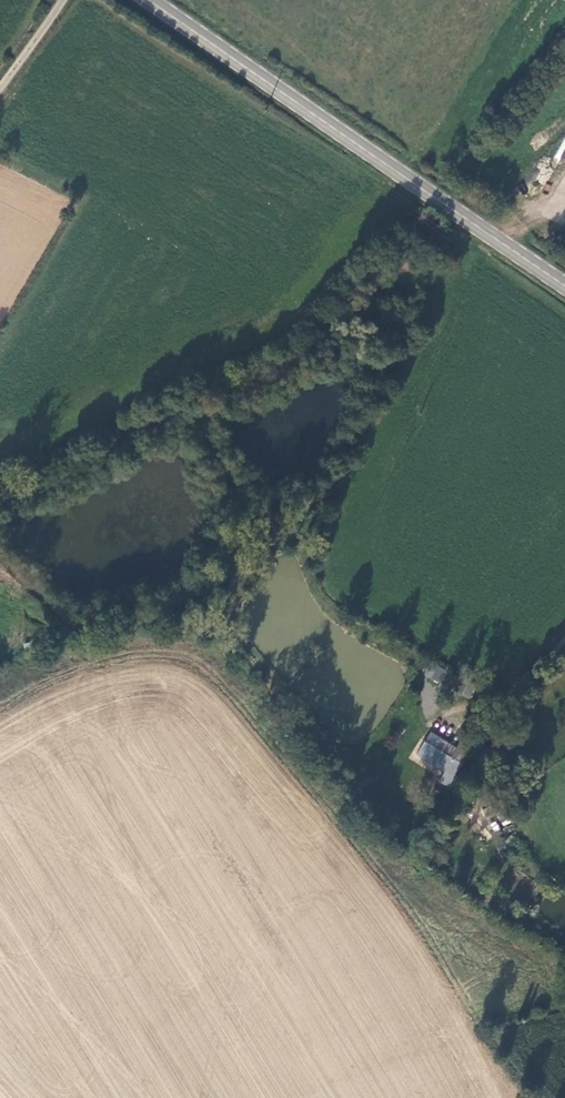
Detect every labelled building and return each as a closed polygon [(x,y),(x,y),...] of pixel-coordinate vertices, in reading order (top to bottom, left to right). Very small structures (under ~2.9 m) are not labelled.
[(431,662),(425,675),(441,684),(448,671),(431,662)] [(457,694),(471,698),(474,687),(461,683),(457,694)] [(445,750),(419,734),(410,747),(437,764),(445,750)]
